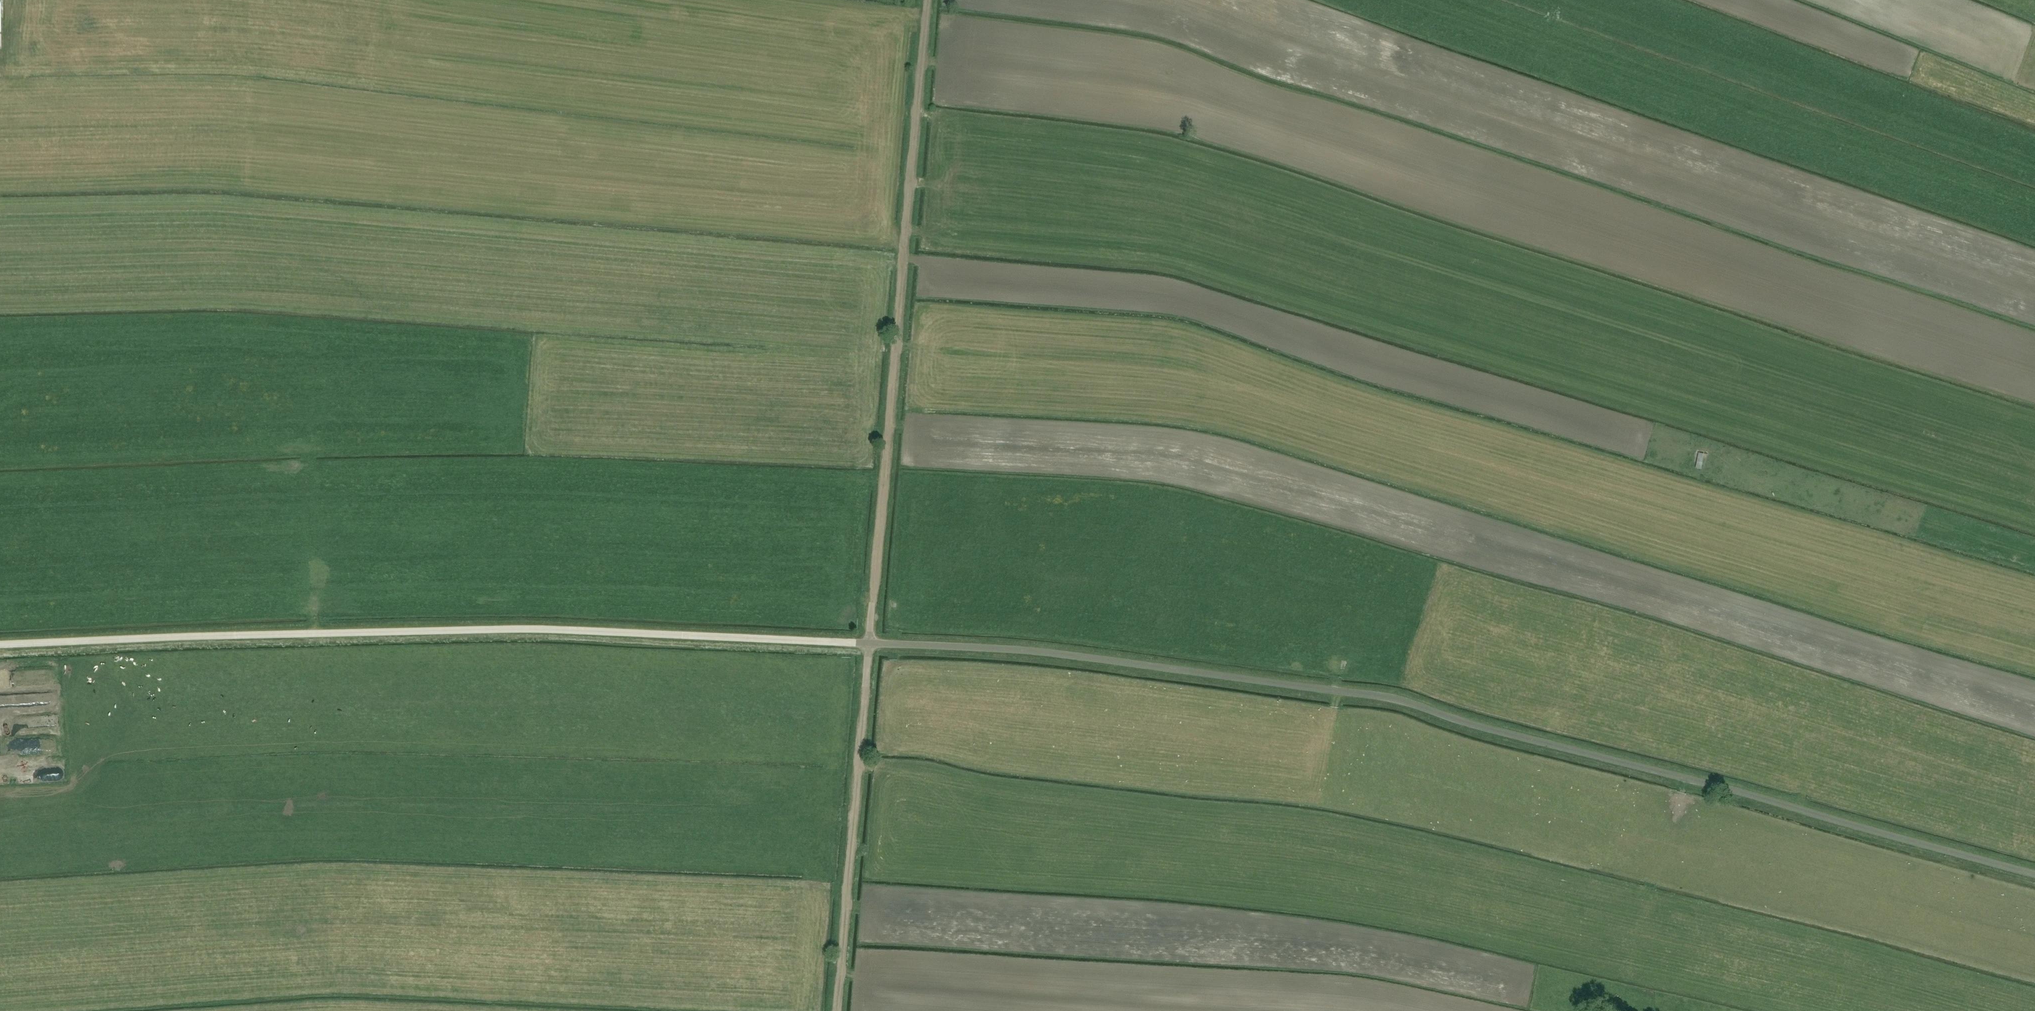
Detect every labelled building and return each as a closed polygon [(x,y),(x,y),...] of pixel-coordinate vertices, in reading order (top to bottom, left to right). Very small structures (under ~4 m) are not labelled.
[(1702,471),(1705,457),(1699,456),(1696,470),(1702,471)] [(50,699),(19,698),(19,708),(50,709),(50,699)]
